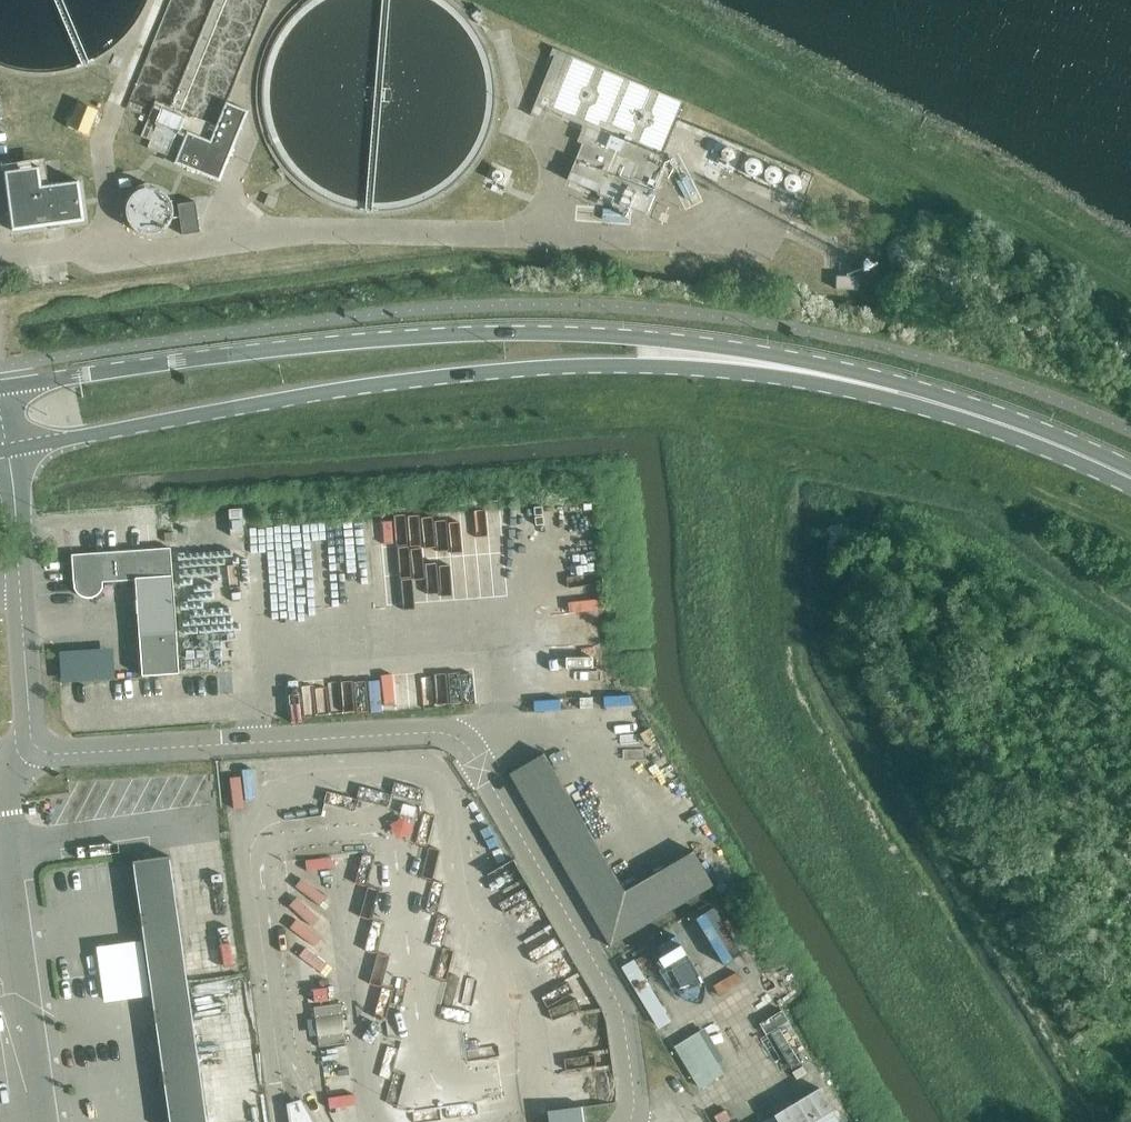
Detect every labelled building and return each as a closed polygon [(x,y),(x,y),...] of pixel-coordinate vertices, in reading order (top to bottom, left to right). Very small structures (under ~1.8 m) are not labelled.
[(269,0),(170,0),(131,96),(128,95),(127,98),(130,99),(126,108),(148,118),(141,137),(151,141),(148,148),(167,156),(165,160),(171,162),(176,151),(179,152),(174,163),(219,182),(248,111),(227,102),(228,100),(232,101),(233,99),(229,97),(269,0)] [(551,67),(531,115),(539,119),(543,110),(547,111),(572,121),(584,126),(582,130),(578,142),(583,144),(568,180),(565,185),(598,198),(600,193),(605,192),(602,200),(608,202),(616,206),(618,201),(635,209),(636,206),(640,203),(649,207),(657,187),(642,181),(645,172),(662,178),(670,181),(675,170),(666,166),(665,166),(664,166),(657,163),(683,101),(557,50),(553,49),(552,53),(556,54),(551,67)] [(723,138),(712,165),(803,201),(813,174),(723,138)] [(678,151),(661,160),(664,168),(665,168),(665,169),(685,210),(704,201),(678,151)] [(5,172),(10,212),(13,231),(50,226),(50,229),(60,228),(60,224),(84,221),(79,181),(42,186),(39,167),(5,172)] [(134,187),(131,228),(170,230),(173,190),(134,187)] [(196,199),(178,201),(182,233),(200,231),(196,199)] [(618,208),(576,204),(575,221),(630,224),(631,208),(629,213),(618,208)] [(835,275),(834,289),(858,291),(859,276),(835,275)] [(242,508),(229,509),(231,535),(244,535),(242,508)] [(73,582),(74,589),(77,593),(82,596),(87,598),(92,597),(97,595),(101,591),(103,587),(103,581),(135,579),(142,676),(179,673),(171,547),(130,550),(71,555),(73,582)] [(114,648),(58,652),(61,683),(116,680),(114,648)] [(276,687),(277,709),(288,709),(287,687),(276,687)] [(625,892),(544,753),(508,773),(610,947),(714,885),(694,851),(625,892)] [(187,973),(170,857),(133,862),(155,1017),(159,1046),(170,1121),(208,1121),(187,973)] [(712,907),(738,952),(748,947),(722,901),(712,907)] [(676,934),(652,949),(680,994),(682,996),(684,998),(687,1000),(690,1001),(692,1002),(695,1003),(698,1003),(701,1003),(702,1000),(703,997),(704,995),(705,992),(705,989),(705,986),(704,983),(704,980),(676,934)] [(95,947),(103,1003),(149,996),(141,941),(95,947)] [(659,1030),(671,1022),(634,959),(621,968),(659,1030)] [(770,989),(748,1002),(755,1013),(778,1000),(770,989)] [(347,1043),(341,1003),(313,1006),(318,1047),(347,1043)] [(700,1089),(725,1074),(718,1063),(724,1059),(704,1028),(673,1048),(700,1089)] [(569,1055),(569,1066),(600,1066),(600,1055),(569,1055)] [(761,1121),(839,1121),(840,1121),(819,1087),(761,1121)] [(290,1105),(292,1121),(310,1121),(300,1102),(290,1105)] [(547,1112),(548,1121),(587,1121),(584,1106),(547,1112)]
